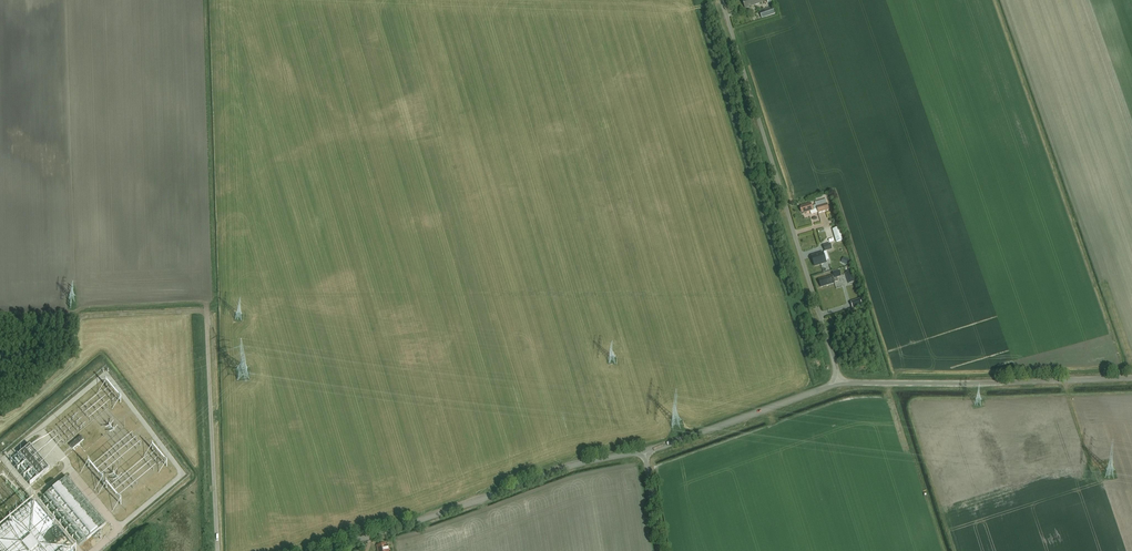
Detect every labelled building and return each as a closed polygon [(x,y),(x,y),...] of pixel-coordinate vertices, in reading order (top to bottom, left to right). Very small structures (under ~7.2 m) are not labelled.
[(766,17),(776,14),(773,6),(764,10),(766,17)] [(817,209),(815,202),(801,207),(801,208),(800,208),(801,213),(802,212),(803,213),(817,209)] [(827,204),(816,207),(818,213),(829,210),(827,204)] [(837,242),(844,240),(840,227),(833,229),(837,242)] [(825,252),(833,249),(831,243),(824,245),(825,252)] [(815,267),(827,263),(824,252),(811,256),(815,267)] [(820,281),(819,281),(820,286),(822,285),(822,287),(834,283),(834,282),(838,281),(836,278),(840,276),(839,271),(833,273),(834,276),(832,276),(820,279),(820,281)] [(849,271),(844,273),(847,283),(852,282),(849,271)] [(860,299),(851,302),(853,309),(862,306),(860,299)] [(81,436),(75,440),(78,444),(84,439),(81,436)] [(75,440),(70,445),(73,449),(78,444),(75,440)] [(30,445),(19,454),(26,462),(37,453),(30,445)] [(37,453),(26,462),(32,469),(43,460),(37,453)] [(43,460),(32,469),(39,477),(50,468),(43,460)] [(48,493),(87,540),(106,524),(95,510),(77,489),(67,477),(48,493)] [(189,498),(187,496),(186,496),(184,494),(175,500),(179,505),(189,498)] [(74,548),(66,536),(60,540),(49,526),(53,523),(37,504),(32,503),(29,506),(13,520),(12,525),(7,524),(0,530),(0,550),(74,550),(74,548)]
